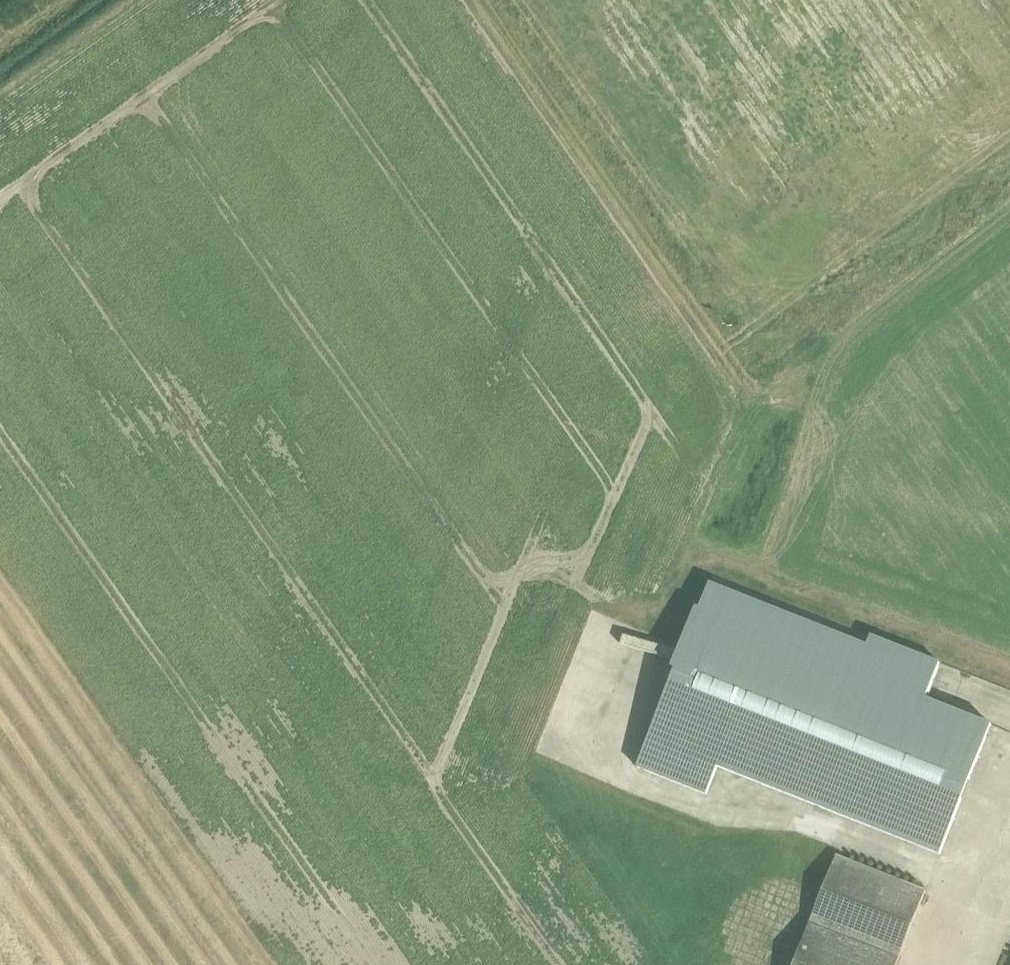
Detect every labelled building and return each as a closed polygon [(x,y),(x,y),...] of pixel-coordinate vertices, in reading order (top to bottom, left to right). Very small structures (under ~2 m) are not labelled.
[(711,583),(637,768),(707,796),(718,768),(940,856),(992,724),(926,698),(940,662),(871,635),(867,645),(711,583)] [(926,891),(837,855),(793,964),(897,964),(926,891)]
